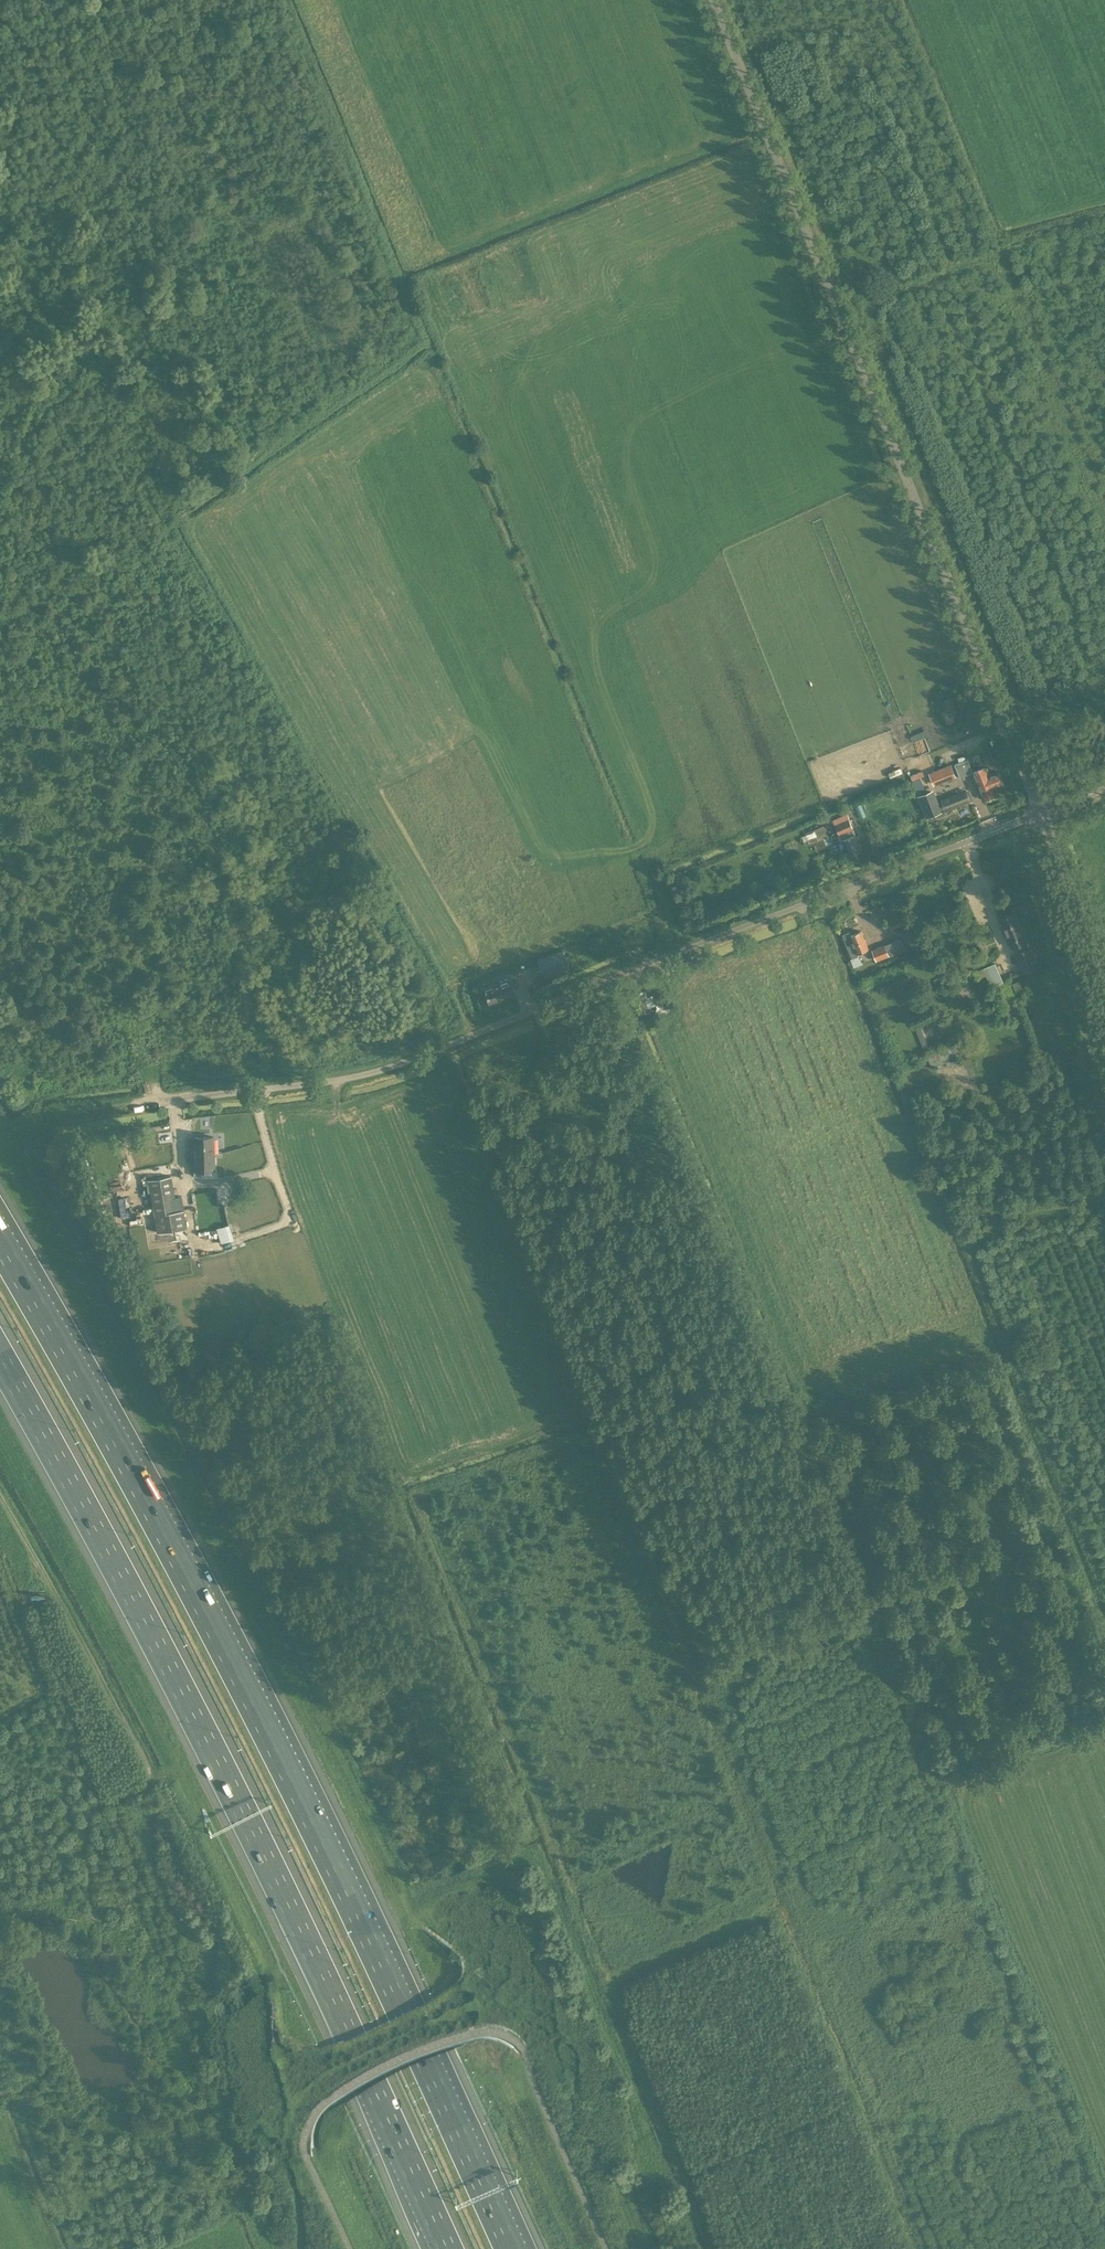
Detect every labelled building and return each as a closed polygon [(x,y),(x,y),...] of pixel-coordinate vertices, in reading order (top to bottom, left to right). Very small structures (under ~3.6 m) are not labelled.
[(968,759),(955,765),(960,777),(973,772),(968,759)] [(956,776),(952,767),(931,775),(935,784),(956,776)] [(989,777),(985,767),(984,768),(973,772),(984,800),(996,795),(993,787),(1002,783),(997,773),(989,777)] [(939,810),(960,802),(956,793),(936,801),(939,810)] [(930,794),(922,798),(928,815),(937,811),(930,794)] [(835,825),(836,826),(839,835),(853,829),(853,828),(848,816),(847,814),(833,820),(835,825)] [(805,835),(800,837),(804,845),(827,836),(823,826),(804,833),(805,835)] [(855,834),(853,829),(839,835),(842,840),(844,839),(844,840),(843,840),(849,856),(862,851),(855,835),(855,834)] [(824,839),(813,843),(816,851),(826,847),(824,839)] [(1037,967),(1027,941),(1015,914),(1001,920),(1012,947),(1020,944),(1024,952),(1017,954),(1025,972),(1037,967)] [(843,936),(844,939),(852,959),(859,956),(857,953),(868,949),(862,932),(851,937),(850,933),(843,936)] [(873,950),(877,960),(889,955),(885,945),(873,950)] [(570,967),(563,950),(538,960),(544,977),(570,967)] [(1003,982),(995,963),(983,969),(991,987),(1003,982)] [(1012,983),(1018,994),(1025,990),(1019,979),(1012,983)] [(661,1001),(656,987),(638,994),(642,1004),(651,1000),(653,1005),(661,1001)] [(917,1019),(912,1021),(923,1048),(928,1046),(917,1019)] [(201,1176),(201,1170),(214,1170),(214,1137),(193,1137),(194,1170),(194,1176),(201,1176)] [(147,1180),(156,1232),(187,1227),(184,1209),(177,1210),(171,1176),(147,1180)] [(216,1228),(220,1243),(234,1239),(229,1224),(216,1228)]
